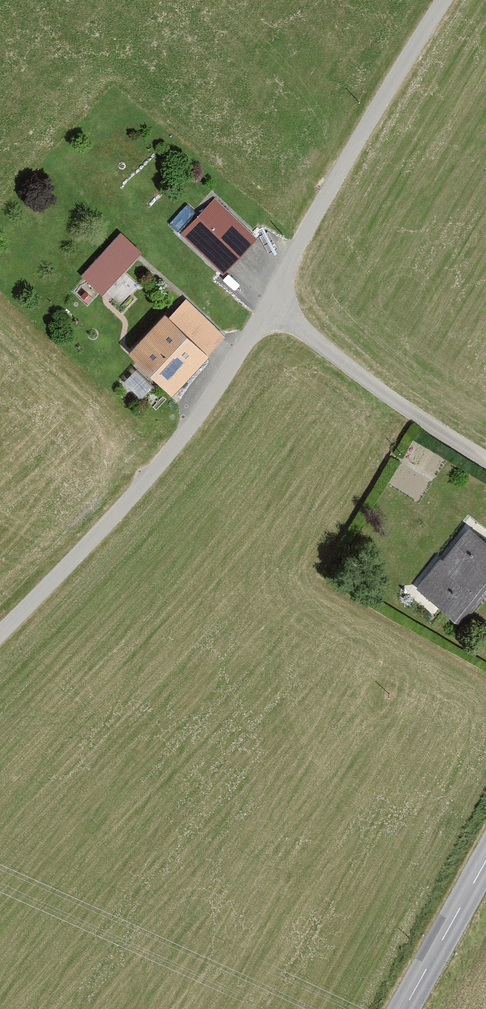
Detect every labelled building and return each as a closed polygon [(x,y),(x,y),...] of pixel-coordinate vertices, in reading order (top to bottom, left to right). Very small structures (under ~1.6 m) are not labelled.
[(216,200),(184,234),(227,273),(259,239),(216,200)] [(142,253),(122,236),(85,278),(105,295),(142,253)] [(184,301),(132,356),(174,395),(226,340),(184,301)] [(469,527),(419,591),(460,622),(485,589),(485,541),(469,527)]
